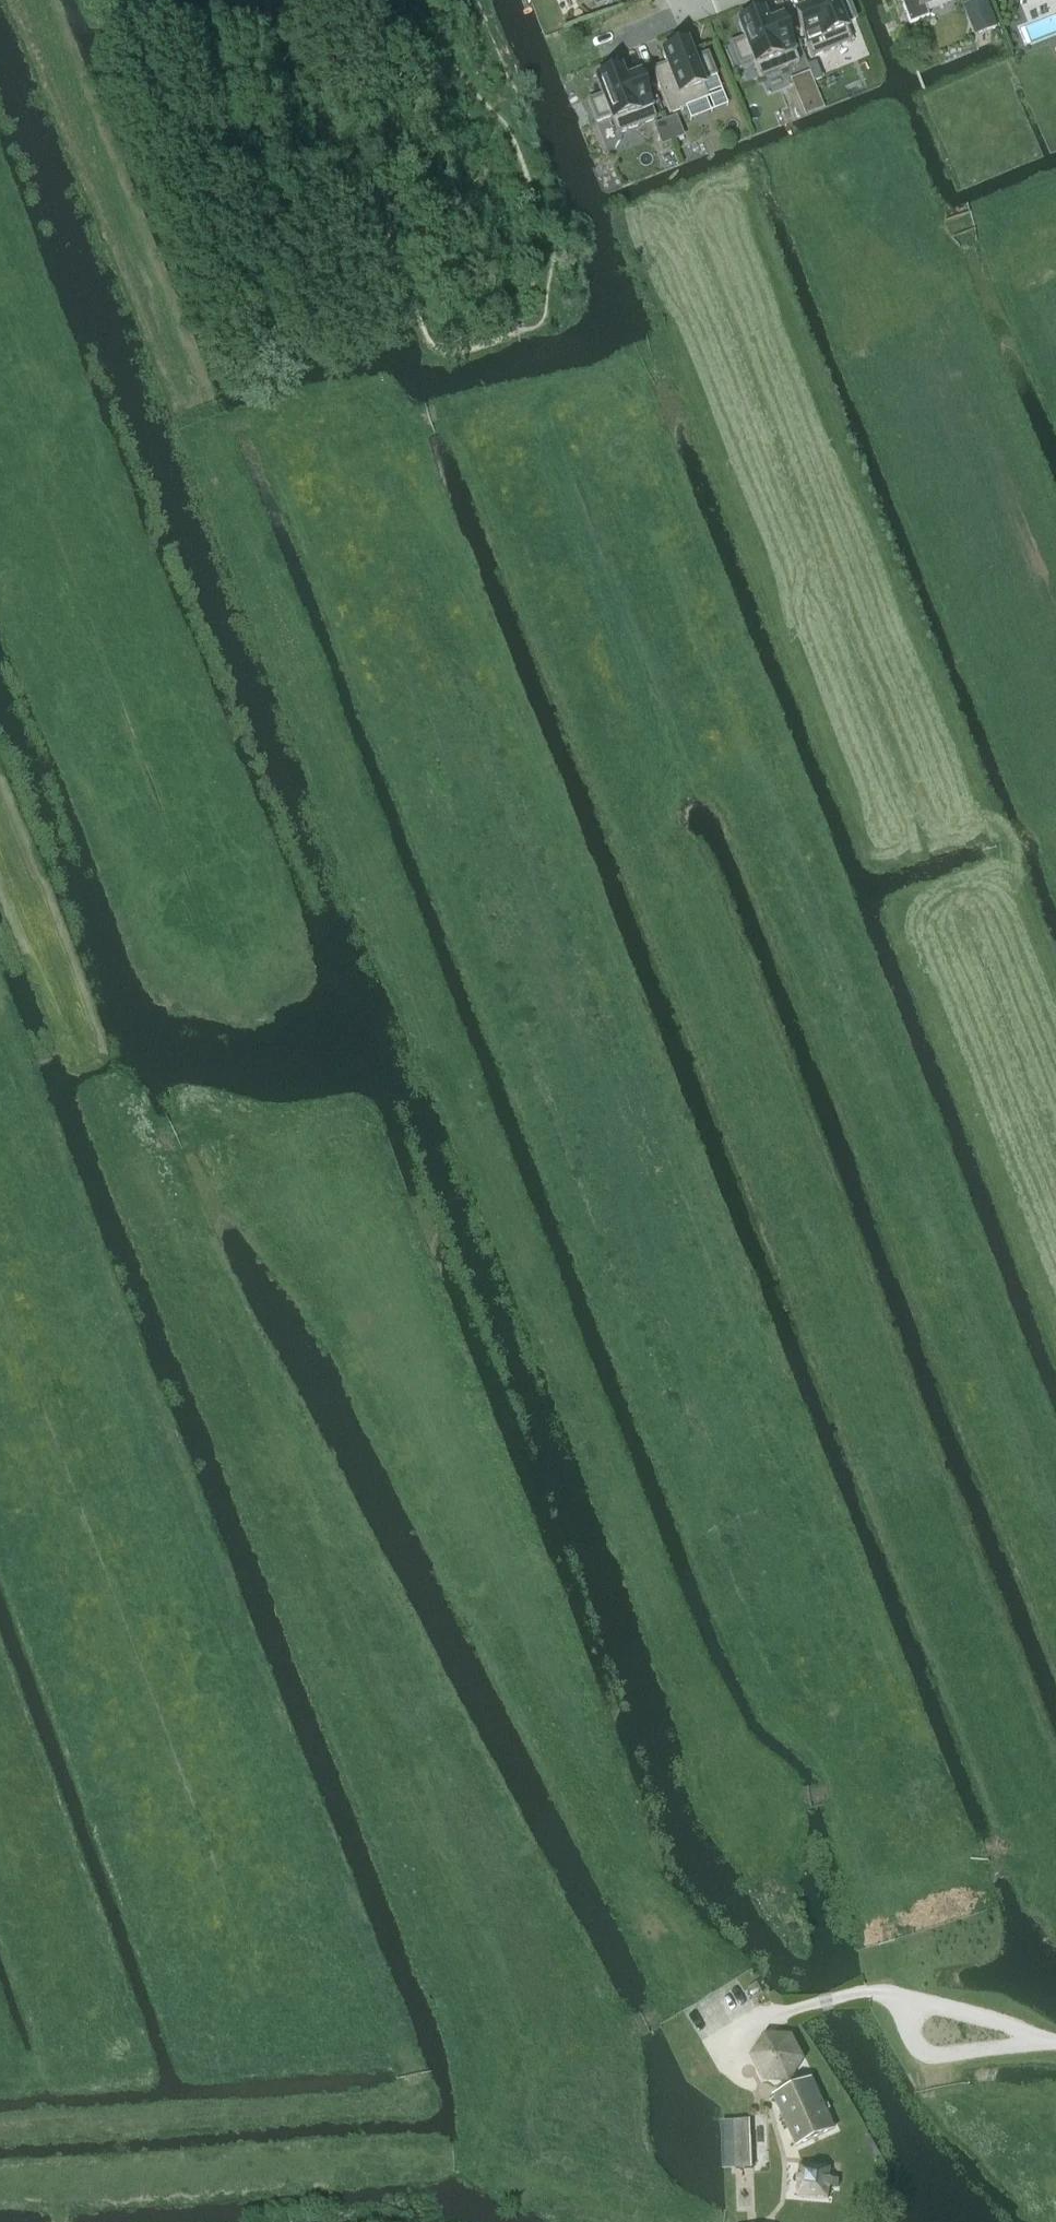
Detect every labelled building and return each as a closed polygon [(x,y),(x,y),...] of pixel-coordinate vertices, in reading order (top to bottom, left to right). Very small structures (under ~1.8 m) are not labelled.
[(794,12),(812,57),(851,42),(844,26),(857,21),(848,0),(843,0),(836,3),(835,0),(804,0),(806,7),(794,12)] [(942,0),(901,0),(911,25),(930,17),(926,6),(942,0)] [(969,7),(980,34),(998,27),(987,0),(977,0),(978,4),(969,7)] [(742,39),(729,45),(738,68),(753,62),(759,78),(798,62),(794,52),(796,52),(781,16),(768,22),(763,12),(746,19),(746,17),(737,20),(738,22),(736,23),(742,39)] [(653,69),(652,70),(669,113),(708,98),(702,82),(717,76),(707,53),(695,58),(688,41),(669,48),(669,47),(662,50),(662,51),(659,52),(665,67),(654,71),(653,69)] [(601,96),(586,101),(596,124),(610,118),(617,134),(656,119),(651,109),(654,108),(640,73),(626,78),(621,67),(606,73),(606,71),(595,75),(596,77),(594,78),(601,96)] [(766,2034),(752,2057),(763,2080),(779,2079),(785,2092),(798,2086),(793,2075),(803,2060),(792,2036),(766,2034)] [(796,2147),(834,2130),(812,2080),(798,2086),(785,2092),(774,2097),(796,2147)] [(736,2170),(752,2169),(751,2121),(734,2122),(736,2170)] [(837,2189),(837,2180),(830,2180),(831,2168),(799,2165),(797,2197),(828,2200),(829,2188),(837,2189)]
